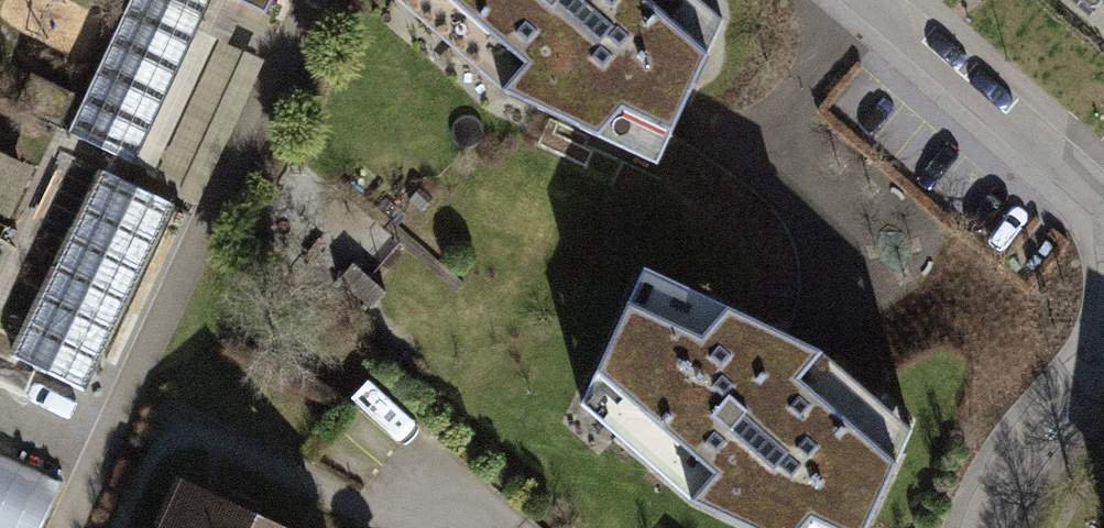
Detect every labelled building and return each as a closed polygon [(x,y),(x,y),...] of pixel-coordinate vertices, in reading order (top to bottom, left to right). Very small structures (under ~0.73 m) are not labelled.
[(69,143),(135,173),(216,0),(136,0),(69,143)] [(268,17),(275,0),(231,0),(268,17)] [(704,82),(607,0),(417,0),(521,93),(501,122),(654,193),(704,82)] [(103,188),(18,368),(94,404),(179,224),(103,188)] [(909,454),(812,382),(724,346),(651,284),(625,334),(578,433),(673,507),(688,482),(715,506),(697,527),(879,527),(909,454)] [(0,466),(0,527),(49,527),(63,494),(0,466)] [(189,512),(181,527),(222,527),(189,512)]
